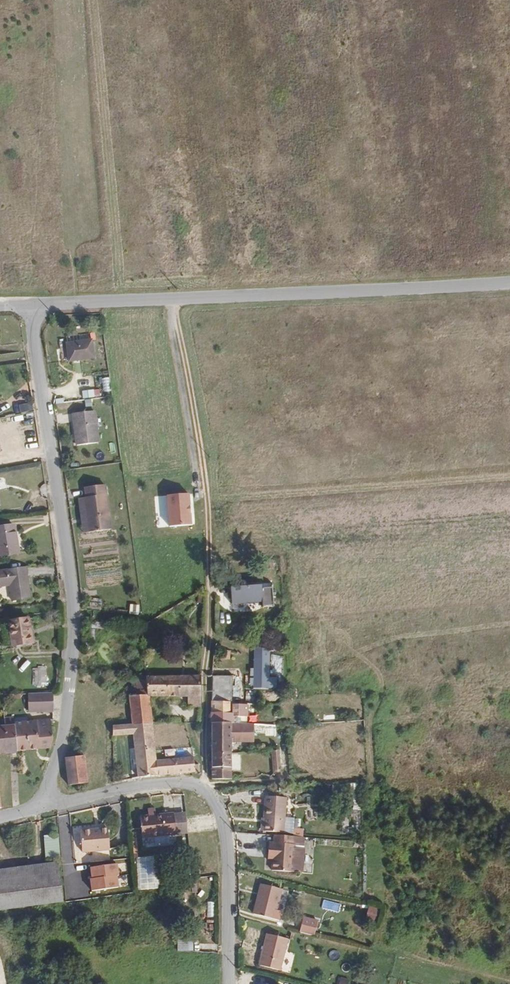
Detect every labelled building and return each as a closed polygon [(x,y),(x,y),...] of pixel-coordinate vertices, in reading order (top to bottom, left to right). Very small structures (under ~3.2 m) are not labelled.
[(88,331),(64,335),(67,353),(91,349),(88,331)] [(95,402),(71,406),(75,437),(99,433),(95,402)] [(85,489),(89,523),(112,520),(106,476),(86,479),(87,489),(85,489)] [(85,523),(89,523),(85,489),(80,490),(85,523)] [(189,492),(166,494),(170,527),(193,524),(189,492)] [(0,556),(22,552),(17,520),(0,522),(0,555),(0,556)] [(2,567),(5,584),(5,585),(13,584),(16,598),(35,595),(30,563),(2,567)] [(275,601),(274,579),(262,580),(262,579),(234,581),(235,597),(263,596),(263,602),(275,601)] [(28,621),(9,624),(13,648),(32,645),(28,621)] [(270,657),(254,657),(253,680),(270,681),(270,657)] [(48,684),(47,667),(34,668),(34,684),(48,684)] [(147,695),(144,673),(127,673),(131,697),(147,695)] [(199,693),(200,673),(144,673),(147,695),(187,693),(187,706),(199,705),(199,693)] [(57,711),(55,693),(24,695),(25,713),(57,711)] [(151,717),(147,695),(131,697),(128,698),(131,720),(151,717)] [(250,719),(251,703),(236,703),(236,706),(236,709),(214,709),(214,719),(235,719),(250,719)] [(16,712),(8,713),(9,720),(17,719),(16,712)] [(52,715),(17,719),(18,724),(21,747),(52,744),(54,735),(52,715)] [(140,776),(160,773),(157,756),(155,746),(151,721),(151,717),(131,720),(133,731),(140,776)] [(213,750),(234,749),(234,740),(235,729),(235,719),(214,719),(213,750)] [(235,729),(234,740),(257,740),(258,719),(250,719),(250,729),(235,729)] [(235,719),(235,729),(250,729),(250,719),(235,719)] [(133,731),(131,720),(110,723),(112,734),(133,731)] [(337,722),(337,732),(350,732),(350,723),(337,722)] [(18,724),(0,725),(0,749),(21,747),(18,724)] [(213,767),(212,776),(233,776),(234,749),(213,750),(213,767)] [(282,766),(280,749),(271,750),(274,768),(282,766)] [(160,773),(202,768),(202,763),(195,764),(195,754),(194,752),(157,756),(160,773)] [(87,753),(70,756),(74,783),(91,781),(87,753)] [(362,793),(363,782),(349,783),(349,791),(354,791),(354,793),(362,793)] [(289,792),(267,791),(265,824),(286,826),(289,792)] [(175,833),(174,812),(157,812),(157,805),(149,805),(149,813),(139,814),(141,836),(175,833)] [(187,833),(186,811),(174,812),(175,833),(187,833)] [(108,828),(81,830),(83,850),(110,848),(108,828)] [(305,832),(275,829),(275,837),(269,837),(268,848),(274,849),(273,853),(273,864),(305,867),(307,842),(296,842),(296,838),(305,839),(305,832)] [(62,858),(61,833),(47,834),(49,858),(62,858)] [(138,856),(139,889),(160,888),(159,856),(138,856)] [(5,870),(0,871),(0,879),(3,909),(68,901),(62,862),(5,870)] [(118,863),(89,866),(91,890),(120,888),(118,863)] [(276,915),(278,907),(283,887),(263,882),(256,911),(276,915)] [(375,903),(366,901),(363,913),(372,916),(375,903)] [(300,932),(315,935),(319,919),(303,916),(300,932)] [(292,934),(270,929),(263,961),(284,966),(292,934)] [(178,950),(193,949),(193,940),(178,940),(178,950)]
